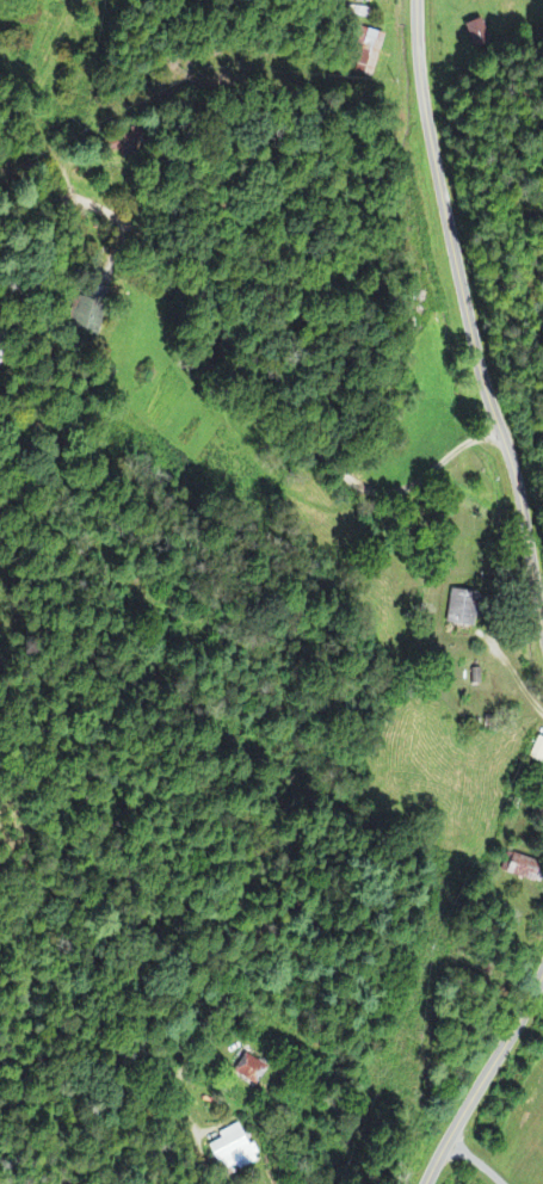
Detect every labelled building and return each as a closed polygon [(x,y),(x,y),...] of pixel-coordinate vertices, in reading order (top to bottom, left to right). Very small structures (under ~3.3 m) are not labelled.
[(492,47),(487,22),(467,26),(472,52),(492,47)] [(383,37),(356,28),(351,45),(363,49),(354,76),(370,81),(383,37)] [(448,627),(474,630),(477,595),(451,592),(448,627)] [(541,739),(531,761),(542,766),(542,740),(541,739)] [(540,886),(542,872),(542,866),(512,859),(510,867),(503,865),(500,876),(540,886)] [(232,1078),(259,1089),(268,1068),(241,1057),(232,1078)] [(259,1164),(242,1126),(220,1136),(223,1143),(211,1148),(223,1174),(239,1167),(241,1172),(259,1164)]
